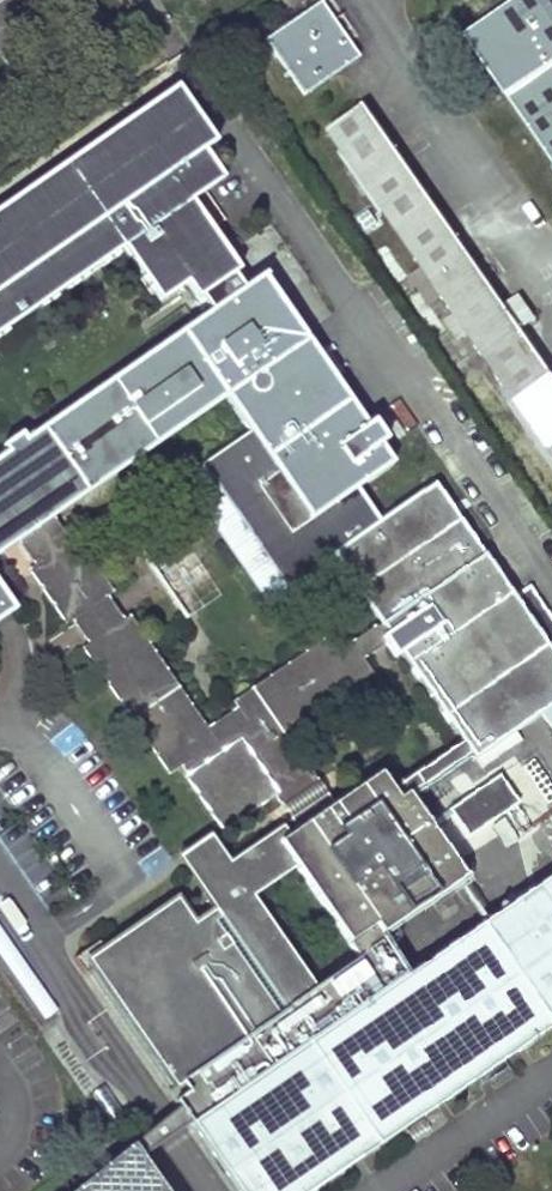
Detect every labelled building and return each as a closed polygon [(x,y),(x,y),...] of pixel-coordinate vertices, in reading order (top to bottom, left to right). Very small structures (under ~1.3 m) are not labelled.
[(466,37),(551,161),(551,0),(518,0),(466,37)] [(356,58),(318,3),(264,41),(302,96),(356,58)] [(458,340),(468,334),(512,398),(548,374),(363,105),(327,130),(421,267),(442,297),(454,315),(445,321),(458,340)] [(192,819),(336,803),(89,952),(234,1190),(309,1190),(551,1044),(551,887),(402,978),(379,940),(489,873),(236,725),(205,744),(61,509),(218,414),(246,663),(327,526),(460,744),(551,734),(551,666),(442,486),(403,509),(161,113),(0,211),(0,336),(119,264),(218,321),(0,452),(0,504),(192,819)] [(396,284),(408,276),(385,243),(373,252),(396,284)] [(442,297),(421,267),(408,276),(429,306),(442,297)] [(446,330),(417,289),(405,298),(434,339),(446,330)] [(547,479),(481,380),(472,386),(537,486),(547,479)] [(130,1162),(88,1190),(150,1190),(130,1162)]
